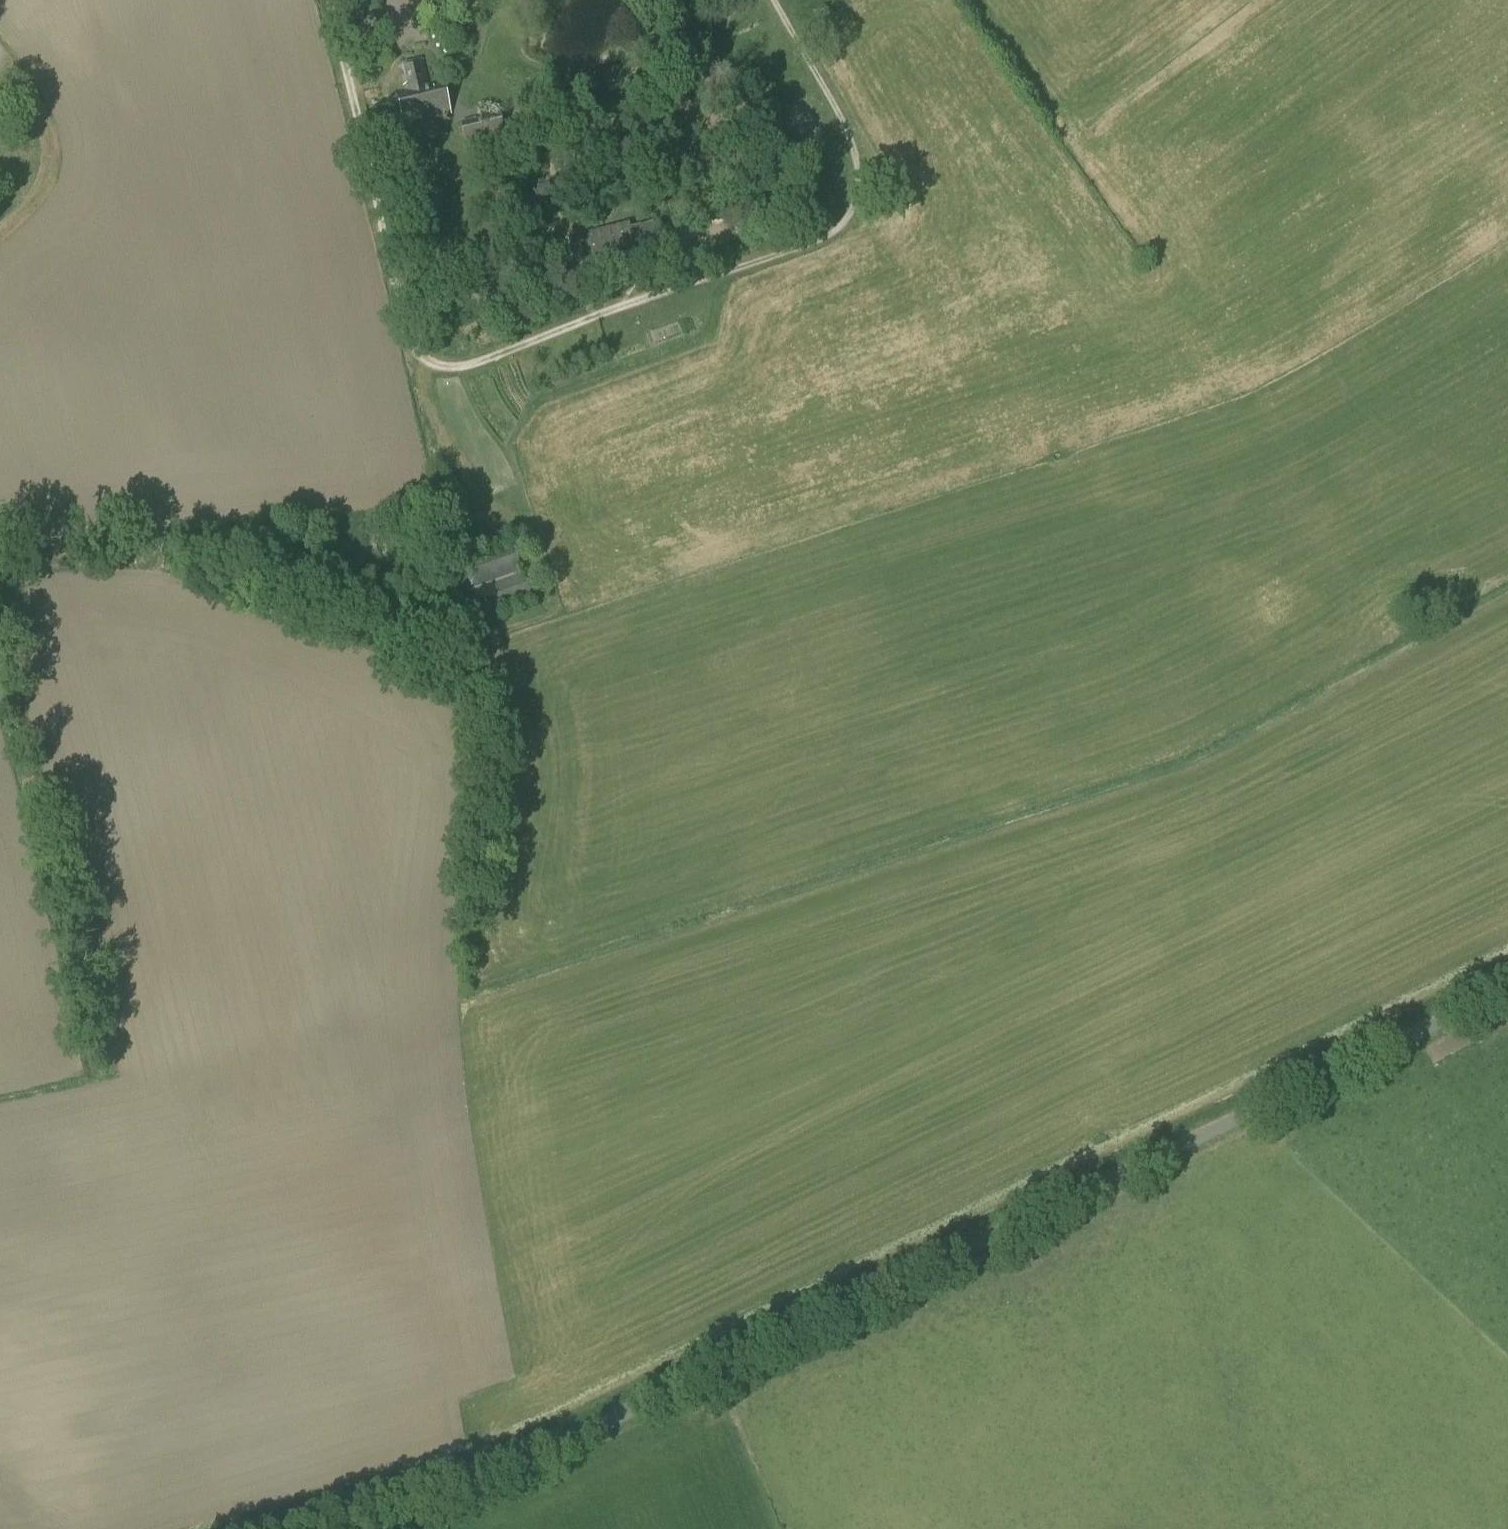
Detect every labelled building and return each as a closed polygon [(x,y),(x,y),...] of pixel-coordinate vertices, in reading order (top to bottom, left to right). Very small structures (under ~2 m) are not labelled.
[(428,87),(421,62),(401,67),(406,85),(403,86),(405,92),(399,94),(407,124),(449,112),(442,84),(428,87)] [(15,102),(0,85),(0,115),(15,102)] [(465,145),(506,139),(501,107),(483,110),(484,118),(461,122),(465,145)] [(628,222),(569,238),(575,261),(591,257),(594,267),(616,261),(614,251),(634,245),(636,252),(645,249),(661,245),(655,221),(639,226),(639,225),(629,228),(628,222)] [(483,580),(525,570),(522,557),(480,567),(483,580)] [(535,584),(483,596),(487,615),(539,603),(535,584)]
